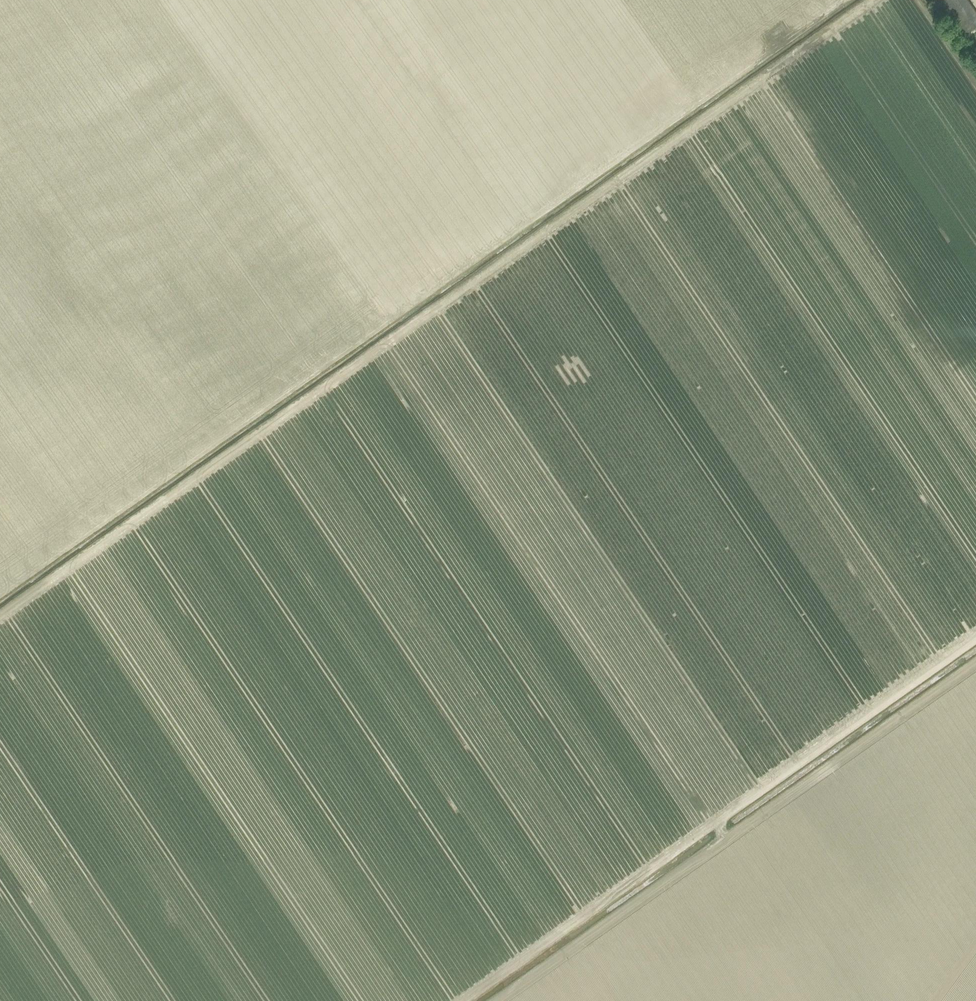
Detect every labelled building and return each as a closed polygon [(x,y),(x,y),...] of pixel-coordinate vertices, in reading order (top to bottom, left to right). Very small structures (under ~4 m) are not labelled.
[(975,26),(975,9),(969,0),(934,0),(960,37),(975,26)]
